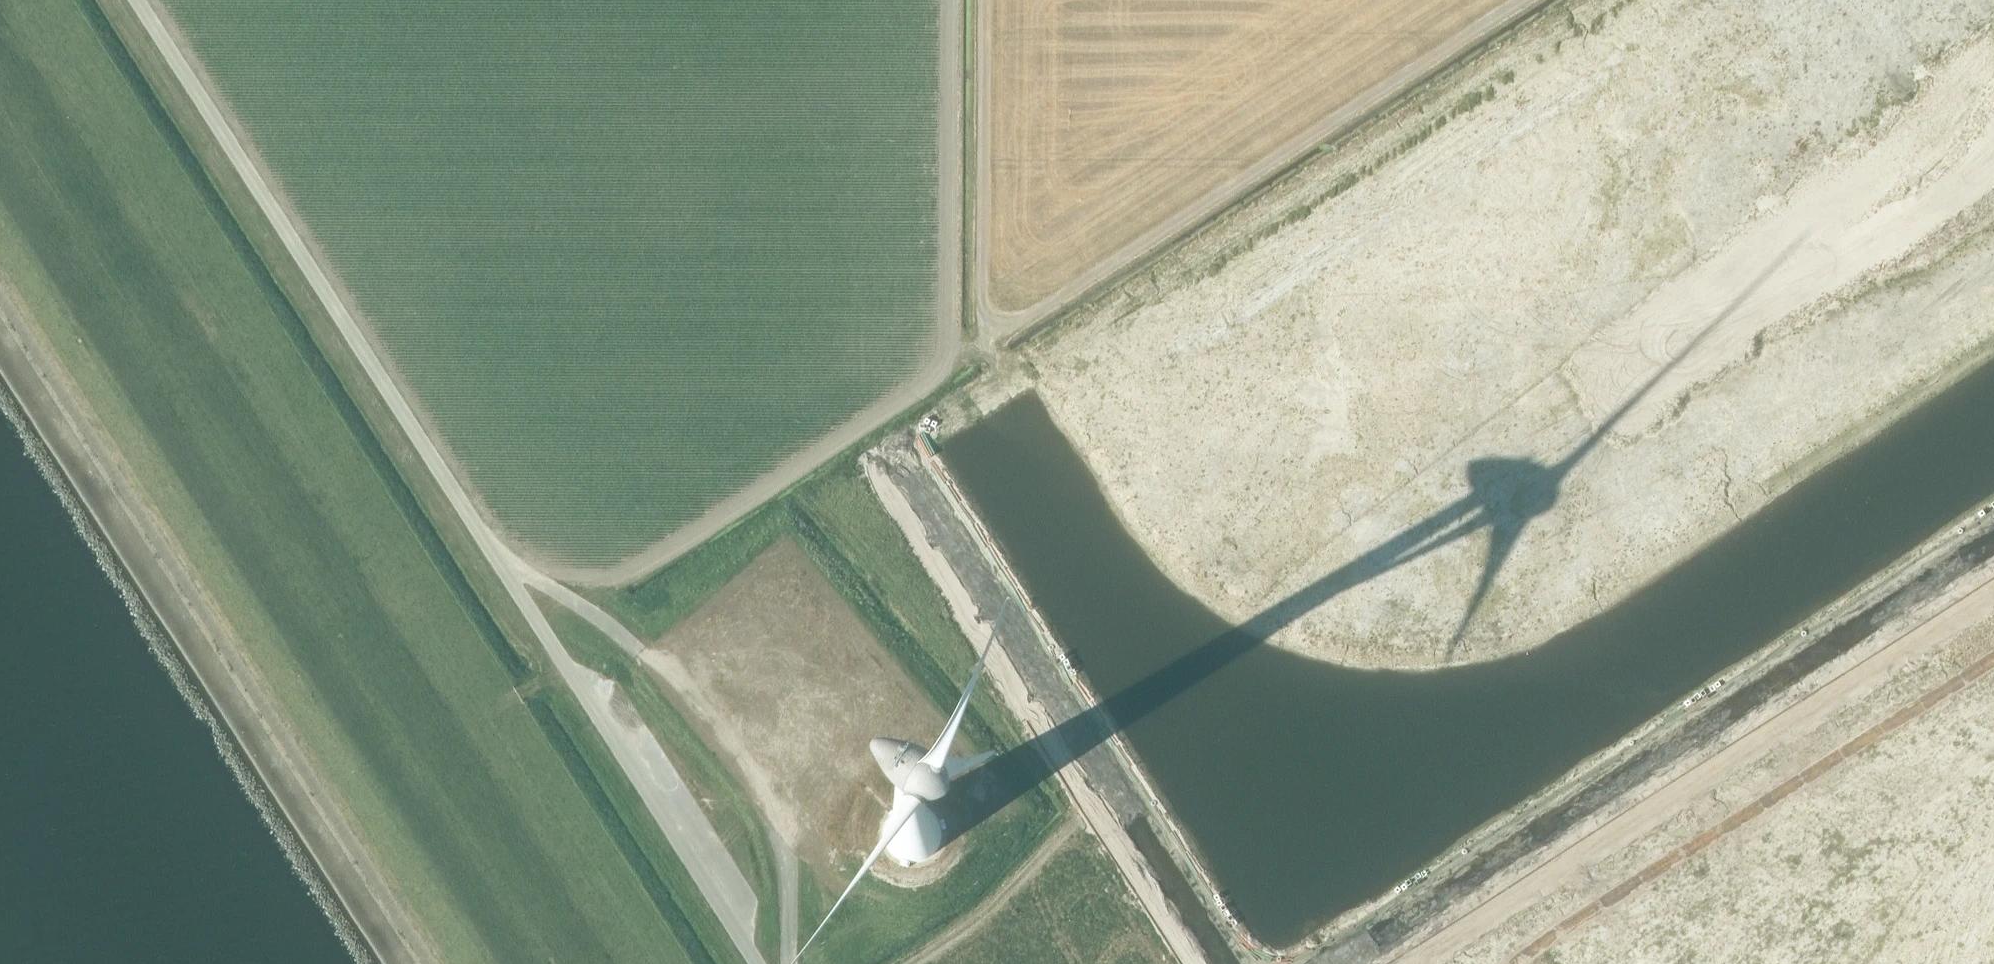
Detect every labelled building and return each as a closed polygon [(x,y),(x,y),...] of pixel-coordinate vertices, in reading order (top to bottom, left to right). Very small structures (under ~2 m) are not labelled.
[(1946,713),(1993,787),(1993,682),(1946,713)] [(1720,963),(1993,963),(1993,789),(1720,963)] [(879,833),(879,834),(879,835),(879,836),(879,837),(880,838),(880,839),(880,841),(880,842),(881,843),(881,844),(881,845),(882,846),(882,847),(883,848),(883,849),(884,850),(884,851),(885,852),(886,853),(886,854),(887,855),(888,856),(889,856),(889,857),(890,858),(891,859),(892,859),(893,860),(894,861),(895,861),(896,862),(897,863),(898,863),(899,864),(900,864),(901,864),(902,865),(903,865),(904,865),(905,866),(907,866),(908,866),(909,866),(910,866),(911,866),(912,866),(913,866),(915,866),(916,866),(917,866),(918,866),(919,866),(920,865),(921,865),(923,865),(924,864),(925,864),(926,863),(927,863),(928,862),(929,862),(930,861),(931,861),(932,860),(933,859),(933,858),(934,858),(935,857),(936,856),(937,855),(937,854),(938,854),(939,853),(940,852),(940,851),(941,850),(941,849),(942,848),(942,847),(943,846),(943,844),(944,843),(944,842),(944,841),(944,840),(945,839),(945,838),(945,837),(945,835),(945,834),(945,833),(945,832),(945,831),(945,830),(945,829),(945,827),(944,826),(944,825),(944,824),(943,823),(943,822),(943,821),(942,820),(942,819),(941,818),(941,817),(940,816),(939,815),(939,814),(938,813),(937,812),(937,811),(936,810),(935,810),(934,809),(933,808),(932,807),(931,806),(930,805),(929,805),(928,804),(927,804),(926,803),(925,803),(924,802),(922,802),(921,802),(920,801),(919,801),(918,801),(917,801),(916,801),(915,800),(913,800),(912,800),(911,800),(910,800),(909,800),(908,801),(907,801),(906,801),(904,801),(903,802),(902,802),(901,802),(900,803),(899,803),(898,804),(897,804),(896,805),(895,805),(894,806),(893,806),(892,807),(891,808),(890,809),(889,810),(888,811),(887,812),(886,813),(886,814),(885,814),(884,815),(884,816),(883,817),(883,818),(882,819),(882,820),(881,822),(881,823),(881,824),(880,825),(880,826),(880,827),(880,828),(879,829),(879,830),(879,831),(879,833)]
